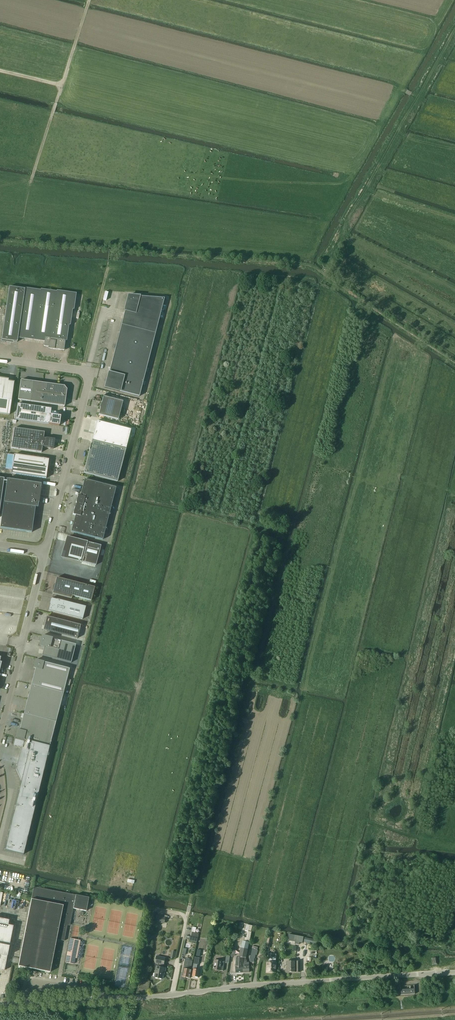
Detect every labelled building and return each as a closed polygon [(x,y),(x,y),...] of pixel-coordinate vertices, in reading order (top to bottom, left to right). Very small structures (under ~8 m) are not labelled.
[(48,349),(52,349),(64,351),(65,341),(67,341),(69,325),(70,326),(72,310),(74,310),(76,294),(57,291),(56,292),(41,289),(40,290),(9,286),(1,342),(5,342),(5,341),(17,342),(17,338),(23,339),(23,337),(45,340),(44,346),(49,347),(48,349)] [(121,325),(155,333),(164,299),(128,296),(124,310),(125,311),(121,325)] [(139,396),(155,333),(121,325),(109,373),(108,373),(105,388),(139,396)] [(9,415),(14,382),(8,381),(9,379),(0,378),(0,413),(9,415)] [(64,386),(32,382),(21,380),(18,400),(64,406),(67,389),(64,386)] [(103,397),(101,403),(100,408),(98,415),(118,420),(123,402),(103,397)] [(50,415),(51,409),(17,404),(15,419),(49,424),(59,426),(60,416),(50,415)] [(44,432),(14,428),(11,448),(41,453),(42,447),(44,447),(44,448),(53,449),(55,439),(46,438),(43,438),(44,432)] [(92,440),(83,473),(117,482),(126,449),(92,440)] [(12,470),(11,474),(46,479),(49,460),(14,455),(8,454),(6,469),(12,470)] [(6,484),(0,527),(0,528),(32,532),(35,507),(38,508),(38,503),(39,503),(41,489),(40,489),(41,484),(4,479),(3,483),(6,484)] [(75,507),(73,515),(75,515),(71,532),(102,540),(116,488),(84,480),(80,496),(78,495),(76,503),(75,507)] [(67,537),(62,557),(96,565),(101,546),(67,537)] [(57,578),(53,591),(52,594),(71,599),(72,596),(91,601),(94,587),(57,578)] [(86,607),(51,598),(48,611),(82,619),(86,607)] [(47,616),(43,630),(77,639),(81,625),(47,616)] [(76,645),(42,636),(39,646),(44,647),(42,655),(71,663),(76,645)] [(35,668),(34,673),(66,681),(69,669),(35,660),(33,668),(35,668)] [(66,681),(34,673),(31,685),(63,693),(66,681)] [(63,693),(31,685),(27,699),(59,708),(63,693)] [(59,708),(27,699),(24,714),(56,722),(59,708)] [(56,722),(24,714),(21,726),(53,734),(56,722)] [(49,746),(53,734),(21,726),(19,730),(18,730),(16,738),(49,746)] [(21,781),(5,850),(23,855),(49,746),(16,738),(14,745),(21,747),(16,769),(21,781)] [(34,887),(18,966),(50,972),(57,939),(64,941),(67,925),(70,926),(73,908),(86,911),(88,897),(34,887)] [(156,915),(154,922),(164,924),(166,917),(156,915)] [(4,971),(13,926),(0,923),(0,970),(4,971)] [(234,973),(243,972),(243,963),(242,958),(246,957),(251,932),(252,928),(247,926),(246,931),(248,932),(247,938),(245,937),(244,941),(242,941),(239,958),(236,957),(236,967),(236,969),(234,969),(234,973)] [(189,941),(189,940),(197,942),(199,933),(195,932),(196,928),(192,927),(191,937),(186,936),(185,940),(189,941)] [(289,934),(288,940),(295,942),(295,944),(299,944),(299,942),(302,943),(303,937),(289,934)] [(78,943),(70,941),(66,962),(74,964),(78,943)] [(276,962),(275,962),(275,954),(268,954),(268,960),(267,960),(267,972),(275,972),(276,962)] [(157,966),(154,977),(162,979),(163,974),(164,972),(165,972),(165,968),(162,968),(163,965),(164,965),(165,958),(157,956),(155,963),(159,964),(158,967),(157,966)] [(212,969),(223,971),(224,961),(214,959),(212,969)] [(287,972),(301,972),(300,961),(286,962),(287,972)]
